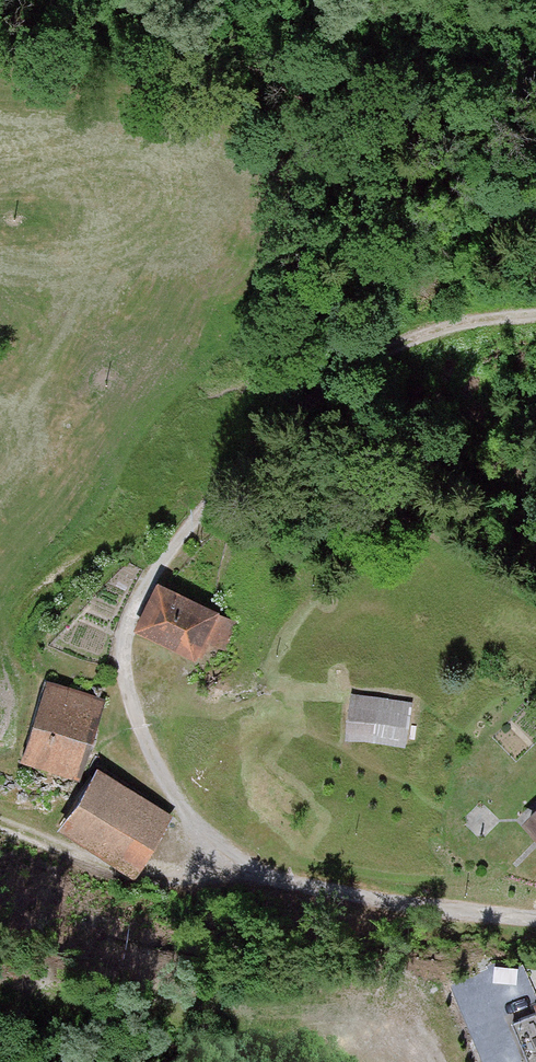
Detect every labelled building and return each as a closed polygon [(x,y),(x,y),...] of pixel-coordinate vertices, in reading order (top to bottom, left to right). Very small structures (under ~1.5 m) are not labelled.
[(223,617),(156,584),(132,631),(199,664),(223,617)] [(77,782),(101,697),(43,681),(19,766),(77,782)] [(403,745),(405,700),(344,697),(342,742),(403,745)] [(169,817),(95,769),(58,824),(132,873),(169,817)] [(517,823),(535,843),(535,805),(517,823)] [(508,1023),(524,1061),(535,1061),(535,1011),(508,1023)]
